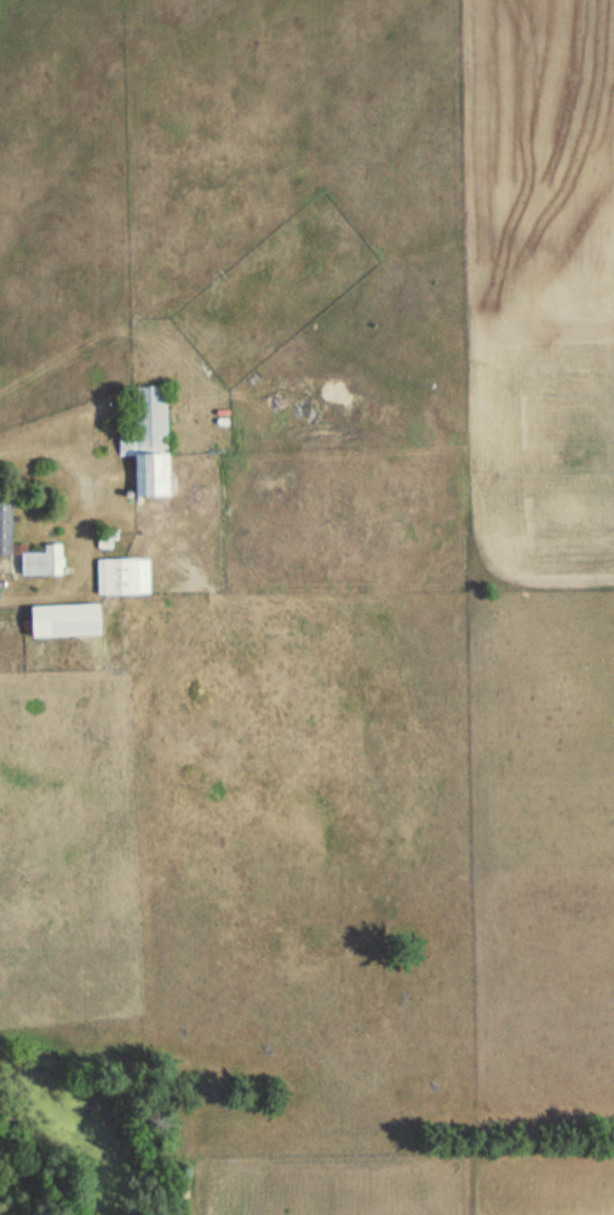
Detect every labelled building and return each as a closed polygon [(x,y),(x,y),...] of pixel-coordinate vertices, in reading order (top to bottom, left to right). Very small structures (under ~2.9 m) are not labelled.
[(170,499),(168,387),(134,387),(135,432),(120,433),(120,457),(135,457),(136,499),(170,499)] [(13,553),(13,501),(0,501),(0,553),(13,553)] [(151,560),(99,560),(99,595),(151,595),(151,560)] [(32,606),(32,635),(101,635),(101,606),(32,606)]
